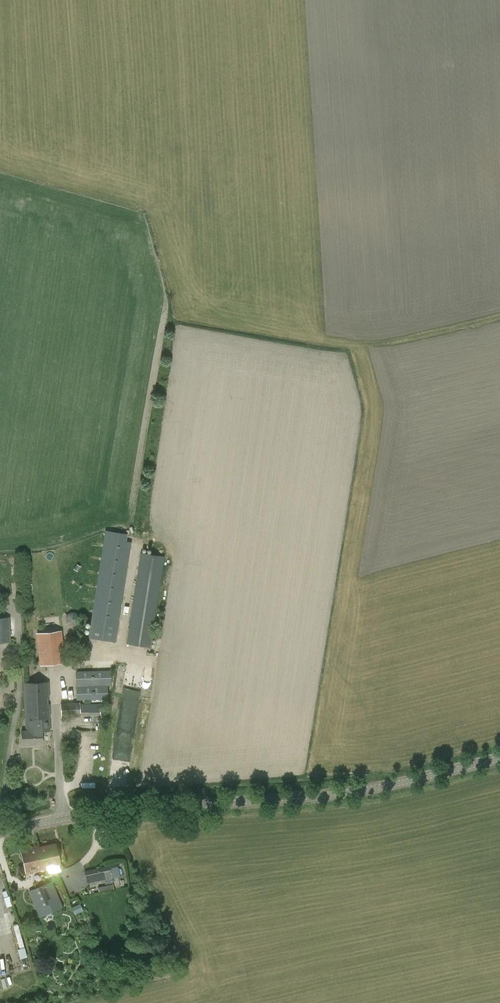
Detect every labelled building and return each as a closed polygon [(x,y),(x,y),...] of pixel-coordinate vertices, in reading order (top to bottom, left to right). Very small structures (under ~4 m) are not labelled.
[(116,642),(132,542),(127,541),(127,535),(105,531),(89,638),(116,642)] [(150,647),(164,556),(141,553),(126,643),(150,647)] [(11,641),(10,617),(0,617),(0,642),(11,641)] [(41,664),(64,662),(61,630),(37,633),(41,664)] [(125,669),(125,682),(142,682),(142,669),(125,669)] [(108,684),(112,684),(111,670),(76,671),(77,701),(108,699),(108,684)] [(48,717),(50,717),(50,704),(48,704),(47,698),(50,698),(49,682),(23,683),(25,718),(29,718),(48,717)] [(80,715),(79,704),(79,702),(61,703),(62,717),(80,717),(80,715)] [(79,704),(80,715),(100,715),(100,703),(79,704)] [(29,718),(30,731),(21,731),(22,745),(31,745),(30,744),(42,743),(42,731),(49,731),(48,717),(29,718)] [(46,868),(46,869),(47,868),(46,866),(60,863),(56,844),(39,847),(42,862),(44,862),(46,868)] [(42,862),(39,847),(22,851),(27,873),(46,869),(46,868),(44,862),(42,862)] [(84,870),(87,884),(113,878),(110,865),(84,870)] [(40,917),(63,907),(52,881),(29,891),(40,917)]
